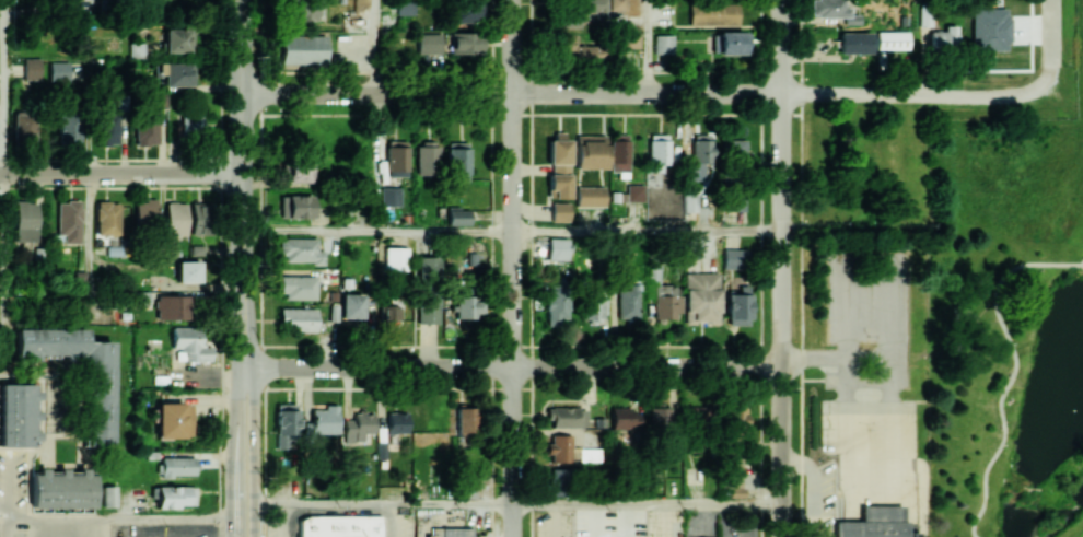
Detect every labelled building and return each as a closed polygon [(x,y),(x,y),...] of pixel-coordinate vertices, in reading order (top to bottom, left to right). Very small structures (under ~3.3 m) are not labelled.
[(291,21),(319,20),(319,0),(291,0),(291,21)] [(396,15),(415,15),(415,1),(396,0),(396,15)] [(452,23),(483,22),(482,0),(451,0),(452,23)] [(564,28),(579,28),(580,12),(595,13),(595,20),(605,20),(606,0),(565,0),(564,28)] [(625,10),(626,0),(609,0),(609,10),(625,10)] [(859,14),(850,14),(850,5),(844,5),(844,0),(811,0),(812,17),(844,16),(844,25),(859,24),(859,14)] [(690,25),(741,25),(740,2),(690,3),(690,25)] [(164,52),(192,52),(193,30),(165,29),(164,52)] [(929,45),(946,46),(947,31),(930,30),(929,45)] [(482,53),(481,31),(450,32),(451,54),(482,53)] [(749,54),(749,31),(718,31),(718,55),(749,54)] [(908,31),(877,31),(877,50),(908,50),(908,31)] [(625,48),(639,47),(639,32),(624,32),(625,48)] [(871,53),(871,32),(839,32),(839,53),(871,53)] [(417,54),(441,54),(442,34),(418,33),(417,54)] [(575,46),(575,34),(559,34),(559,62),(607,61),(607,45),(575,46)] [(672,53),(672,34),(654,34),(654,53),(672,53)] [(280,63),(326,62),(326,35),(280,36),(280,63)] [(24,79),(41,79),(41,59),(24,59),(24,79)] [(49,62),(50,83),(71,83),(70,61),(49,62)] [(163,86),(195,86),(194,62),(158,63),(158,75),(163,75),(163,86)] [(57,146),(79,147),(80,110),(58,110),(57,146)] [(136,113),(135,144),(158,145),(159,114),(136,113)] [(14,114),(13,141),(35,141),(35,114),(14,114)] [(119,114),(96,114),(95,145),(118,145),(119,114)] [(181,115),(181,134),(202,133),(201,114),(181,115)] [(569,132),(550,132),(550,198),(569,198),(569,132)] [(611,172),(629,172),(629,135),(611,134),(611,172)] [(668,134),(650,134),(650,172),(669,172),(668,134)] [(606,168),(606,135),(576,135),(575,168),(606,168)] [(693,162),(711,162),(711,139),(693,138),(693,162)] [(746,162),(746,139),(724,140),(724,163),(746,162)] [(408,170),(408,141),(387,141),(387,170),(408,170)] [(468,142),(447,142),(447,181),(468,180),(468,142)] [(415,175),(439,175),(439,143),(416,143),(415,175)] [(312,161),(288,161),(288,183),(312,182),(312,161)] [(705,180),(706,163),(690,162),(689,180),(705,180)] [(628,201),(643,201),(644,180),(628,179),(628,201)] [(605,187),(576,186),(576,207),(605,207),(605,187)] [(380,205),(400,205),(400,187),(380,187),(380,205)] [(684,211),(697,211),(697,193),(684,193),(684,211)] [(744,193),(726,193),(727,211),(745,211),(744,193)] [(313,194),(288,194),(287,217),(317,218),(317,207),(313,207),(313,194)] [(135,200),(135,224),(158,225),(158,201),(135,200)] [(57,201),(57,235),(64,235),(63,243),(80,243),(81,201),(57,201)] [(120,235),(120,201),(96,201),(96,235),(120,235)] [(37,241),(36,202),(14,202),(14,241),(37,241)] [(187,203),(166,202),(165,235),(187,236),(187,203)] [(192,202),(191,234),(209,235),(210,203),(192,202)] [(569,221),(569,203),(551,203),(551,221),(569,221)] [(448,225),(470,225),(469,207),(447,208),(448,225)] [(317,238),(281,238),(281,262),(324,263),(325,250),(317,250),(317,238)] [(547,257),(568,258),(568,238),(548,238),(547,257)] [(407,271),(408,247),(385,246),(384,270),(407,271)] [(723,268),(746,269),(746,249),(724,248),(723,268)] [(417,257),(418,273),(439,272),(439,256),(417,257)] [(177,282),(200,282),(200,260),(177,260),(177,282)] [(649,282),(659,283),(660,269),(649,268),(649,282)] [(718,272),(684,273),(685,322),(708,322),(708,325),(719,325),(718,272)] [(279,275),(279,298),(316,298),(317,275),(279,275)] [(618,318),(638,318),(638,283),(629,283),(629,289),(618,289),(618,318)] [(548,285),(548,296),(545,296),(546,326),(558,326),(558,319),(567,319),(567,285),(548,285)] [(654,318),(680,318),(680,295),(674,295),(674,285),(654,285),(654,318)] [(749,325),(749,286),(739,285),(739,290),(727,290),(727,325),(749,325)] [(148,291),(131,292),(132,304),(149,304),(148,291)] [(363,318),(363,294),(340,293),(340,318),(363,318)] [(191,294),(155,295),(155,319),(192,318),(191,294)] [(480,318),(480,296),(455,295),(455,318),(480,318)] [(418,323),(439,323),(439,297),(418,298),(418,323)] [(607,299),(581,298),(580,318),(607,318),(607,299)] [(398,319),(397,304),(380,305),(380,320),(398,319)] [(317,308),(279,307),(279,320),(284,320),(284,331),(316,332),(317,308)] [(172,326),(171,348),(177,348),(177,360),(211,360),(211,347),(200,346),(200,327),(172,326)] [(113,341),(87,341),(87,328),(15,328),(15,360),(38,360),(38,356),(71,356),(71,355),(85,355),(84,445),(112,445),(113,341)] [(44,381),(46,431),(61,431),(60,380),(44,381)] [(36,447),(36,431),(34,431),(34,420),(40,420),(39,410),(33,410),(33,399),(38,399),(38,383),(0,384),(0,447),(36,447)] [(156,438),(191,437),(191,403),(156,403),(156,438)] [(746,438),(745,403),(723,403),(724,439),(746,438)] [(275,448),(297,448),(298,404),(275,404),(275,448)] [(324,409),(311,409),(310,432),(338,433),(339,405),(325,404),(324,409)] [(709,407),(686,406),(686,424),(709,425),(709,407)] [(549,427),(586,427),(586,407),(548,408),(549,427)] [(670,407),(649,407),(650,428),(670,428),(670,407)] [(611,428),(638,428),(638,408),(611,408),(611,428)] [(408,412),(388,412),(388,434),(408,433),(408,412)] [(352,413),(352,443),(374,442),(373,413),(352,413)] [(571,435),(549,435),(549,462),(571,462),(571,435)] [(600,461),(600,448),(579,448),(579,461),(600,461)] [(160,457),(160,475),(195,476),(195,457),(160,457)] [(741,458),(725,458),(725,487),(730,487),(730,492),(741,492),(741,458)] [(31,508),(94,507),(94,468),(78,468),(78,473),(67,473),(67,468),(58,468),(58,474),(47,474),(47,471),(31,471),(31,508)] [(551,495),(566,495),(566,469),(550,470),(551,495)] [(116,486),(103,486),(103,507),(116,506),(116,486)] [(194,487),(194,504),(177,504),(177,507),(156,507),(156,487),(194,487)] [(906,505),(906,525),(865,525),(865,505),(906,505)] [(323,515),(307,515),(298,520),(298,536),(322,536),(323,515)] [(840,536),(912,536),(912,525),(906,525),(865,525),(840,525),(840,536)] [(428,528),(428,536),(471,536),(471,527),(428,528)]
